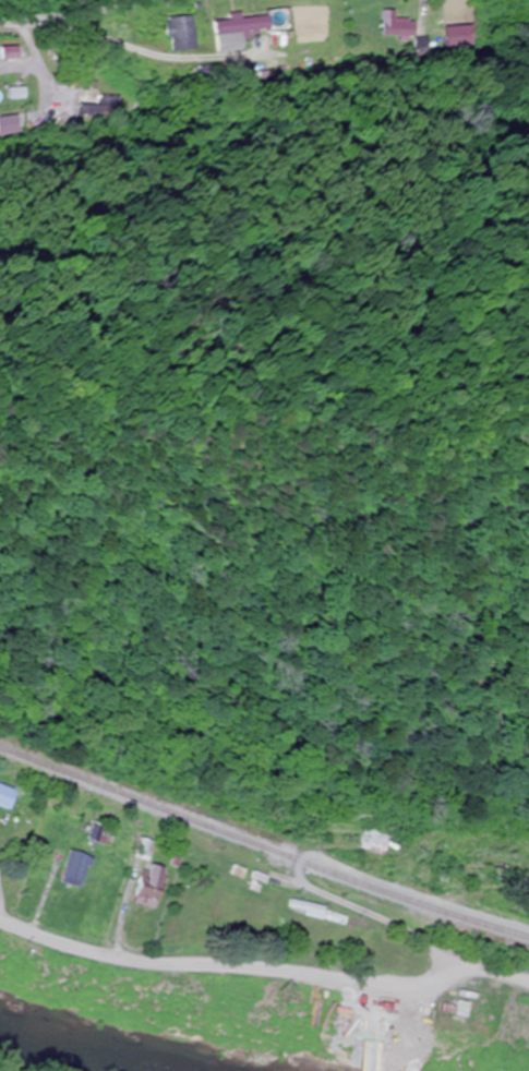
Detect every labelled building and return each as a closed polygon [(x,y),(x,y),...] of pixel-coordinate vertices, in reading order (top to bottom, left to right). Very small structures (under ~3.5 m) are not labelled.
[(216,53),(241,51),(240,33),(268,32),(268,18),(240,20),(239,15),(228,15),(228,22),(214,23),(216,53)] [(169,53),(196,52),(194,18),(167,19),(169,53)] [(5,812),(13,792),(0,787),(0,810),(5,812)] [(85,859),(66,851),(53,883),(73,891),(85,859)] [(157,876),(135,871),(126,904),(148,909),(157,876)]
